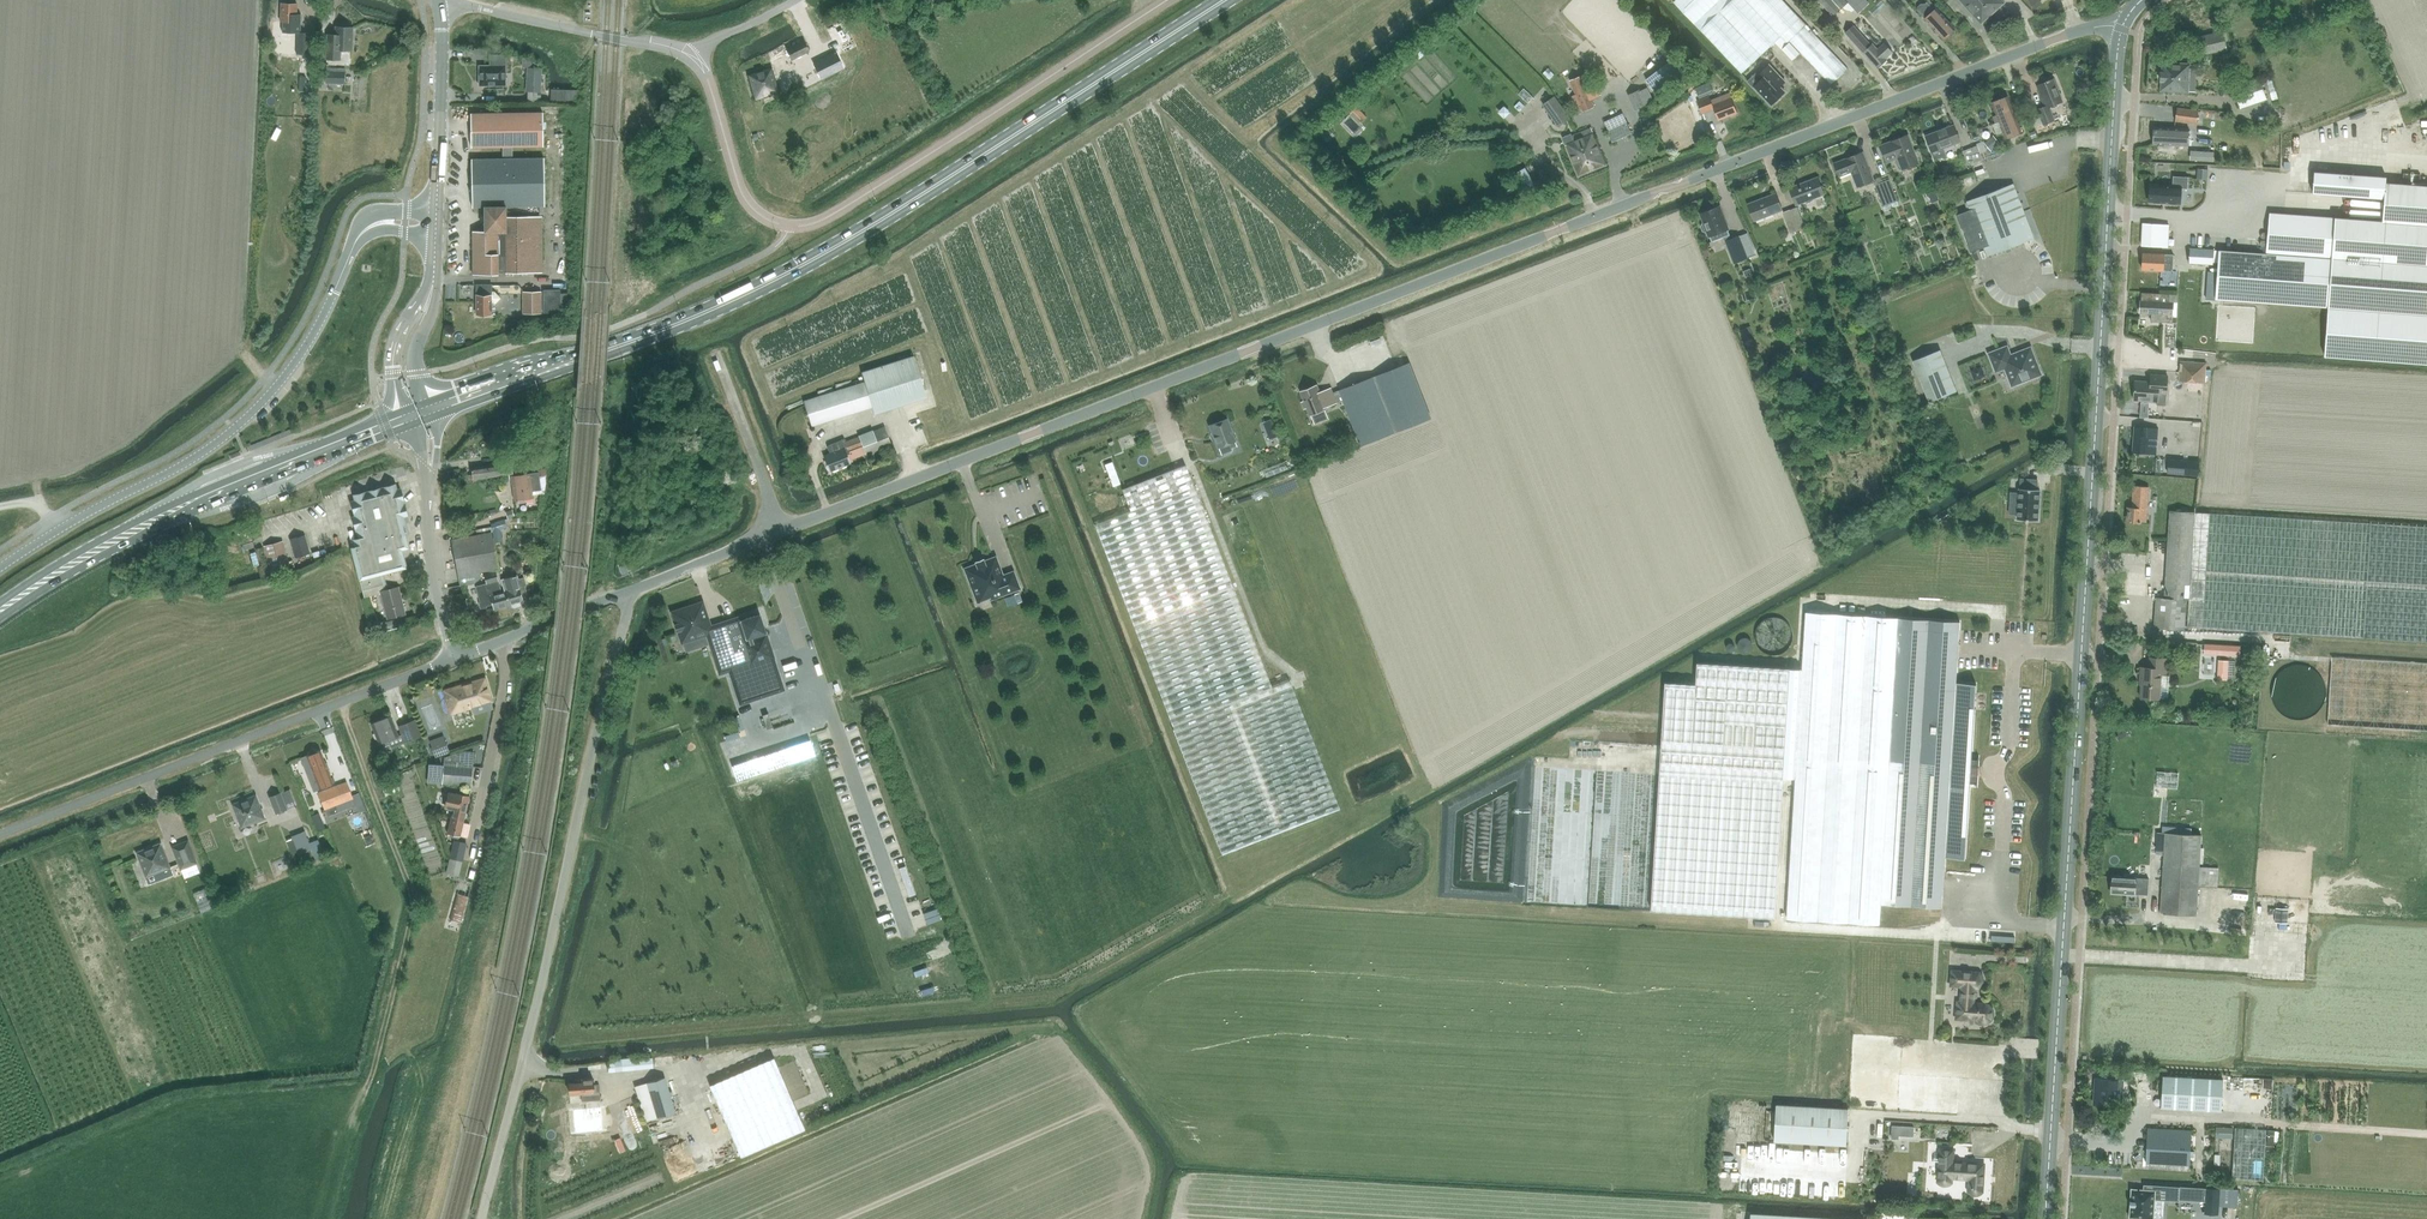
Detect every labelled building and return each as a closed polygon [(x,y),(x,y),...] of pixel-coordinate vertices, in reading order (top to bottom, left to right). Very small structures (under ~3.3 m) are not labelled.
[(1674,2),(1742,74),(1781,37),(1789,45),(1783,50),(1793,61),(1800,54),(1830,85),(1848,68),(1827,46),(1807,25),(1783,0),(1676,0),(1674,2)] [(1833,16),(1848,2),(1859,14),(1869,3),(1866,0),(1819,0),(1833,16)] [(1981,0),(1960,0),(1981,23),(1981,24),(1993,14),(1981,0)] [(1993,14),(2005,3),(2004,2),(2004,3),(2002,0),(1981,0),(1993,14)] [(2042,3),(2040,0),(2033,0),(2030,2),(2035,9),(2042,3)] [(1918,6),(1918,10),(1917,10),(1943,39),(1948,34),(1949,35),(1952,35),(1955,32),(1955,30),(1954,29),(1955,29),(1934,6),(1933,8),(1927,1),(1925,3),(1921,3),(1918,6)] [(301,14),(297,14),(297,3),(280,3),(280,21),(283,21),(282,32),(297,33),(296,54),(309,54),(309,33),(301,33),(301,14)] [(927,19),(934,17),(933,10),(925,12),(927,19)] [(352,51),(354,27),(336,26),(336,39),(327,38),(327,59),(341,60),(341,50),(352,51)] [(1847,35),(1877,68),(1887,59),(1886,58),(1893,51),(1884,42),(1878,49),(1873,44),(1872,45),(1855,28),(1847,35)] [(2193,38),(2197,54),(2226,47),(2223,32),(2193,38)] [(820,34),(787,50),(792,60),(825,45),(820,34)] [(312,92),(313,57),(297,57),(297,92),(312,92)] [(2158,83),(2162,83),(2161,91),(2196,93),(2197,65),(2190,65),(2190,64),(2163,62),(2162,71),(2158,71),(2158,83)] [(1786,81),(1770,64),(1758,75),(1761,79),(1754,86),(1771,104),(1785,91),(1780,86),(1786,81)] [(540,103),(541,68),(530,67),(529,92),(528,92),(527,103),(540,103)] [(747,75),(754,100),(779,93),(772,67),(747,75)] [(506,68),(479,68),(480,88),(506,88),(506,68)] [(326,71),(326,83),(345,84),(346,72),(326,71)] [(2038,73),(2031,76),(2034,82),(2040,79),(2038,73)] [(1581,105),(1583,112),(1595,107),(1582,75),(1571,80),(1576,94),(1571,96),(1576,107),(1581,105)] [(2234,87),(2241,108),(2266,100),(2259,78),(2234,87)] [(2038,86),(2046,107),(2038,110),(2043,124),(2055,120),(2050,107),(2063,102),(2054,79),(2051,81),(2050,79),(2048,80),(2048,82),(2038,86)] [(1702,85),(1696,88),(1699,97),(1706,94),(1702,85)] [(1636,110),(1648,104),(1641,90),(1629,95),(1635,108),(1636,110)] [(1713,108),(1717,120),(1737,114),(1729,93),(1711,99),(1710,96),(1698,100),(1702,112),(1703,112),(1713,108)] [(1567,118),(1552,97),(1542,104),(1557,125),(1567,118)] [(2004,134),(2007,139),(2022,133),(2008,97),(1992,103),(1997,116),(1994,118),(1996,123),(2000,122),(2004,132),(2003,133),(2003,134),(2004,134)] [(2175,122),(2195,125),(2197,111),(2177,108),(2175,122)] [(471,115),(472,150),(502,149),(512,148),(544,147),(542,113),(471,115)] [(1607,132),(1612,143),(1631,134),(1622,113),(1604,122),(1608,131),(1607,132)] [(2212,113),(2211,120),(2219,121),(2220,114),(2212,113)] [(1926,135),(1934,158),(1945,155),(1943,148),(1960,141),(1954,125),(1926,135)] [(2169,128),(2165,127),(2155,127),(2154,143),(2188,145),(2189,129),(2169,128)] [(1322,135),(1328,141),(1335,134),(1329,128),(1322,135)] [(1591,128),(1577,133),(1592,171),(1606,166),(1591,128)] [(1579,177),(1592,171),(1577,133),(1571,136),(1570,134),(1563,138),(1566,145),(1579,177)] [(1898,159),(1902,169),(1919,163),(1908,135),(1878,146),(1885,164),(1898,159)] [(1999,144),(1993,136),(1985,143),(1991,151),(1999,144)] [(1963,150),(1969,165),(1972,163),(1982,159),(1977,145),(1963,150)] [(512,158),(512,148),(502,149),(502,159),(470,160),(472,208),(484,208),(485,232),(473,232),(472,275),(542,273),(542,217),(507,218),(507,207),(543,205),(541,157),(512,158)] [(1852,173),(1857,187),(1874,180),(1863,153),(1833,165),(1838,178),(1852,173)] [(1975,171),(1972,163),(1969,165),(1966,166),(1968,173),(1975,171)] [(1512,175),(1521,192),(1534,185),(1524,168),(1512,175)] [(2208,179),(2208,169),(2198,168),(2198,178),(2208,179)] [(2385,185),(2385,181),(2385,176),(2313,171),(2312,192),(2384,197),(2385,185)] [(2180,204),(2181,188),(2187,188),(2188,177),(2174,176),(2173,186),(2151,184),(2150,202),(2180,204)] [(1790,189),(1796,205),(1824,195),(1818,178),(1790,189)] [(1890,180),(1883,182),(1890,202),(1897,199),(1890,180)] [(1890,202),(1883,182),(1876,185),(1883,204),(1890,202)] [(1972,251),(1986,246),(1989,256),(2035,237),(2015,184),(1968,200),(1972,209),(1958,214),(1972,251)] [(2215,297),(2329,306),(2325,355),(2426,363),(2426,188),(2385,185),(2384,197),(2382,219),(2270,210),(2267,250),(2218,247),(2215,297)] [(1939,198),(1935,190),(1929,193),(1932,201),(1939,198)] [(1943,195),(1945,202),(1952,200),(1950,193),(1943,195)] [(1748,204),(1754,221),(1782,210),(1776,194),(1748,204)] [(1719,206),(1701,213),(1705,223),(1702,224),(1701,226),(1703,230),(1705,232),(1708,231),(1712,242),(1730,235),(1719,206)] [(1797,210),(1791,212),(1798,232),(1804,230),(1797,210)] [(1798,232),(1791,212),(1784,215),(1791,235),(1798,232)] [(2143,222),(2142,245),(2168,246),(2168,244),(2169,224),(2143,222)] [(1747,232),(1725,241),(1733,263),(1756,254),(1747,232)] [(1702,249),(1705,257),(1710,255),(1706,245),(1702,249)] [(2190,248),(2189,262),(2212,264),(2212,262),(2213,249),(2190,248)] [(2164,253),(2143,252),(2142,269),(2163,270),(2173,270),(2174,254),(2164,254),(2164,253)] [(491,285),(476,285),(476,314),(491,314),(491,305),(494,305),(501,298),(494,291),(491,291),(491,285)] [(568,293),(560,293),(560,291),(543,291),(543,314),(560,314),(560,313),(568,313),(568,293)] [(2141,300),(2140,312),(2151,313),(2151,321),(2172,322),(2172,317),(2176,317),(2177,295),(2141,292),(2141,300)] [(522,293),(523,315),(542,314),(541,293),(522,293)] [(524,318),(517,321),(519,326),(526,323),(524,318)] [(1741,329),(1744,336),(1752,333),(1750,326),(1741,329)] [(1995,374),(2004,370),(2010,387),(2042,376),(2030,347),(2010,354),(2007,346),(1987,354),(1995,374)] [(1939,350),(1911,362),(1928,404),(1956,393),(1939,350)] [(926,398),(913,358),(863,373),(866,382),(804,401),(812,426),(873,407),(876,414),(926,398)] [(2180,361),(2179,372),(2179,380),(2205,382),(2206,363),(2180,361)] [(1409,363),(1341,390),(1339,390),(1361,446),(1431,419),(1409,363)] [(2135,380),(2134,399),(2157,401),(2156,404),(2166,405),(2167,390),(2168,375),(2151,374),(2151,381),(2135,380)] [(1317,385),(1300,392),(1304,401),(1301,402),(1304,409),(1306,408),(1309,416),(1326,409),(1325,407),(1336,403),(1331,388),(1320,393),(1317,385)] [(1217,448),(1218,447),(1220,452),(1223,454),(1232,450),(1229,443),(1235,441),(1226,419),(1208,426),(1217,448)] [(2149,427),(2135,426),(2133,451),(2148,452),(2149,427)] [(845,442),(849,451),(862,446),(865,455),(891,445),(884,427),(845,442)] [(849,451),(845,442),(844,439),(830,445),(830,447),(828,448),(829,453),(823,455),(829,471),(849,463),(847,457),(851,455),(849,451)] [(2197,475),(2198,460),(2168,457),(2167,472),(2197,475)] [(512,462),(472,468),(473,476),(466,477),(467,484),(475,482),(474,480),(514,474),(512,462)] [(1205,516),(1185,465),(1121,490),(1129,511),(1094,525),(1171,726),(1221,854),(1337,809),(1287,680),(1271,686),(1205,516)] [(533,497),(532,491),(541,490),(538,472),(530,473),(513,476),(516,499),(533,497)] [(2018,503),(2017,514),(2017,519),(2036,520),(2038,521),(2040,490),(2037,490),(2038,479),(2021,478),(2021,481),(2020,489),(2018,489),(2018,492),(2016,492),(2010,492),(2010,495),(2010,503),(2018,503)] [(365,597),(383,592),(387,591),(386,584),(387,584),(384,573),(408,567),(403,550),(408,548),(402,525),(408,523),(406,517),(409,516),(402,488),(399,489),(398,484),(355,495),(356,500),(353,501),(357,516),(354,516),(361,545),(352,547),(365,597)] [(2127,521),(2141,522),(2141,521),(2147,521),(2149,486),(2135,485),(2133,507),(2129,507),(2127,521)] [(2187,627),(2360,639),(2426,643),(2426,528),(2360,524),(2171,510),(2166,597),(2189,598),(2187,627)] [(512,511),(506,513),(508,520),(515,518),(512,511)] [(502,541),(500,529),(506,527),(504,520),(491,524),(494,542),(502,541)] [(475,536),(453,540),(459,577),(467,575),(496,570),(499,570),(492,533),(490,533),(475,536)] [(309,552),(304,535),(291,540),(295,556),(309,552)] [(291,564),(284,541),(266,546),(273,569),(291,564)] [(509,555),(508,557),(509,560),(510,562),(513,562),(515,562),(517,560),(517,558),(517,556),(516,554),(513,553),(511,553),(509,555)] [(975,564),(964,569),(977,603),(989,598),(990,600),(1019,589),(1013,572),(1010,573),(1011,573),(1004,576),(1004,575),(1002,576),(995,557),(983,562),(982,559),(981,560),(981,561),(982,561),(982,562),(977,564),(976,563),(977,562),(976,562),(975,562),(975,564)] [(625,564),(619,566),(622,573),(627,571),(625,564)] [(508,591),(507,591),(502,592),(498,577),(497,570),(484,574),(486,583),(475,586),(476,587),(480,603),(479,603),(481,610),(487,608),(487,607),(494,605),(495,610),(512,605),(508,591)] [(512,581),(505,583),(507,591),(508,591),(512,605),(512,607),(514,608),(520,606),(521,604),(520,603),(524,602),(523,599),(528,598),(525,586),(526,586),(524,577),(518,579),(517,574),(511,576),(511,577),(512,581)] [(383,592),(389,618),(405,614),(403,604),(402,604),(398,588),(387,591),(383,592)] [(1017,604),(1014,595),(1005,599),(1008,607),(1017,604)] [(2188,599),(2156,597),(2155,628),(2185,630),(2188,599)] [(703,600),(671,611),(681,643),(707,635),(721,678),(731,674),(742,707),(787,692),(776,661),(777,660),(768,635),(768,636),(761,617),(742,623),(741,619),(713,629),(703,600)] [(1660,771),(1652,912),(1676,913),(1777,919),(1785,778),(1795,778),(1794,781),(1786,922),(1879,927),(1881,907),(1942,910),(1944,874),(1945,860),(1965,861),(1969,785),(1975,786),(1975,789),(1976,789),(1977,778),(1977,770),(1978,758),(1977,758),(1977,762),(1970,761),(1974,698),(1975,686),(1955,685),(1955,670),(1958,633),(1958,624),(1897,620),(1804,615),(1801,668),(1733,664),(1697,662),(1696,684),(1665,682),(1660,771)] [(1755,635),(1756,641),(1759,646),(1764,650),(1770,652),(1776,653),(1782,650),(1787,647),(1790,641),(1791,635),(1790,629),(1787,623),(1782,619),(1776,617),(1770,617),(1764,619),(1759,623),(1756,628),(1755,635)] [(2217,655),(2204,654),(2203,667),(2216,667),(2217,655)] [(2140,669),(2140,678),(2139,699),(2159,700),(2160,675),(2168,676),(2169,660),(2149,659),(2149,669),(2140,669)] [(2227,680),(2228,661),(2218,660),(2217,680),(2227,680)] [(444,690),(451,713),(492,701),(485,677),(444,690)] [(415,720),(399,726),(401,734),(398,735),(391,717),(372,724),(381,748),(390,745),(391,749),(406,744),(405,742),(421,735),(415,720)] [(430,740),(436,754),(448,750),(443,736),(430,740)] [(306,756),(319,789),(333,783),(321,751),(316,752),(314,751),(310,753),(308,755),(306,756)] [(473,752),(464,751),(444,758),(443,784),(471,786),(472,783),(473,752)] [(433,775),(441,776),(442,762),(434,762),(433,775)] [(346,782),(318,793),(324,809),(325,809),(328,816),(337,812),(335,806),(352,799),(351,796),(346,782)] [(453,812),(451,817),(464,820),(464,818),(466,817),(467,814),(466,812),(469,796),(449,791),(444,810),(453,812)] [(270,798),(276,813),(287,809),(281,793),(270,798)] [(232,804),(241,828),(265,819),(256,795),(232,804)] [(464,820),(451,817),(447,833),(453,835),(453,837),(459,838),(459,836),(460,836),(464,820)] [(2166,832),(2161,831),(2161,836),(2165,837),(2161,913),(2197,915),(2198,885),(2217,885),(2217,866),(2200,866),(2201,834),(2166,832)] [(374,842),(371,835),(368,836),(366,840),(368,844),(374,842)] [(318,840),(309,843),(315,858),(324,855),(318,840)] [(188,841),(172,847),(181,869),(196,863),(188,841)] [(466,844),(455,842),(447,873),(459,876),(466,844)] [(137,853),(146,877),(170,867),(161,844),(137,853)] [(2111,893),(2135,894),(2148,895),(2149,878),(2136,878),(2112,876),(2111,893)] [(203,889),(207,900),(211,898),(207,888),(203,889)] [(449,918),(462,922),(468,897),(456,893),(449,918)] [(2276,908),(2275,922),(2287,923),(2288,908),(2276,908)] [(1977,1021),(1979,1023),(1982,1023),(1985,1023),(1988,1022),(1990,1020),(1992,1018),(1993,1015),(1993,1012),(1993,1009),(1991,1007),(1989,1005),(1987,1003),(1984,1003),(1974,1002),(1975,987),(1978,987),(1980,985),(1982,983),(1983,981),(1983,978),(1982,976),(1981,974),(1979,972),(1952,970),(1951,985),(1961,986),(1960,1001),(1957,1001),(1956,1018),(1975,1019),(1977,1021)] [(1853,1034),(1849,1107),(1957,1112),(1959,1077),(1899,1074),(1901,1037),(1853,1034)] [(774,1057),(710,1085),(740,1156),(805,1129),(774,1057)] [(633,1058),(616,1060),(616,1062),(608,1062),(608,1063),(609,1072),(653,1068),(652,1058),(633,1060),(633,1058)] [(2161,1107),(2221,1111),(2223,1079),(2163,1076),(2163,1082),(2161,1107)] [(582,1079),(582,1081),(569,1082),(570,1093),(581,1092),(582,1101),(601,1100),(599,1084),(595,1084),(594,1078),(582,1079)] [(664,1078),(635,1087),(645,1121),(675,1113),(664,1078)] [(2097,1080),(2096,1090),(2095,1104),(2116,1105),(2118,1081),(2097,1080)] [(1776,1102),(1773,1140),(1846,1145),(1849,1107),(1776,1102)] [(600,1107),(572,1110),(574,1133),(602,1131),(600,1107)] [(2263,1180),(2266,1129),(2235,1127),(2232,1178),(2263,1180)] [(2148,1128),(2146,1161),(2191,1163),(2192,1130),(2149,1128),(2148,1128)] [(1899,1136),(1913,1137),(1914,1130),(1892,1129),(1892,1140),(1898,1141),(1899,1136)] [(1953,1161),(1954,1149),(1940,1148),(1938,1181),(1938,1182),(1939,1183),(1939,1184),(1940,1185),(1941,1185),(1942,1186),(1943,1186),(1944,1186),(1945,1186),(1947,1186),(1948,1186),(1949,1185),(1950,1185),(1950,1184),(1951,1183),(1952,1182),(1952,1175),(1969,1176),(1968,1191),(1969,1191),(1970,1192),(1971,1192),(1972,1193),(1973,1194),(1975,1194),(1977,1194),(1978,1194),(1979,1193),(1980,1193),(1981,1192),(1983,1191),(1984,1163),(1953,1161)] [(2131,1218),(2140,1218),(2152,1218),(2154,1218),(2155,1200),(2165,1200),(2179,1201),(2179,1200),(2205,1201),(2206,1188),(2143,1184),(2143,1189),(2133,1189),(2131,1218)] [(2205,1201),(2204,1214),(2218,1214),(2220,1188),(2206,1187),(2206,1188),(2205,1201)]
